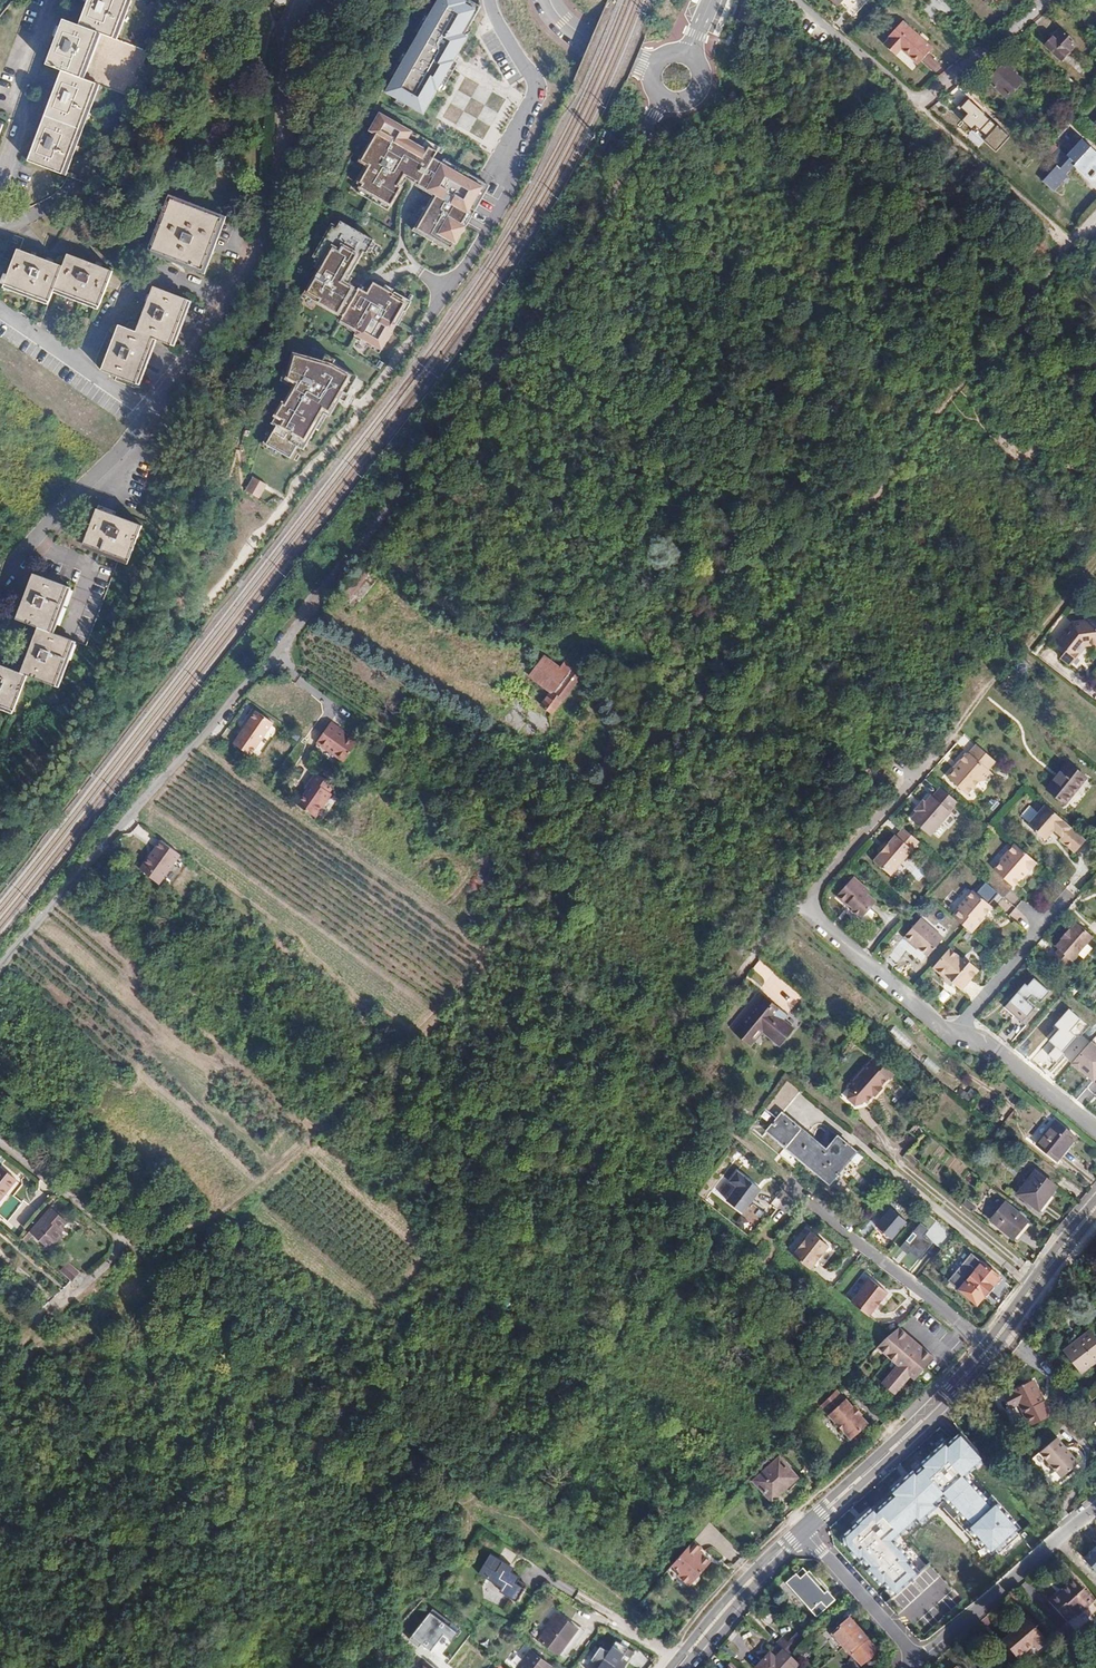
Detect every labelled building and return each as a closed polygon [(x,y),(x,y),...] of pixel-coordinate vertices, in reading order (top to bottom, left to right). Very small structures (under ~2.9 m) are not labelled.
[(100,33),(115,39),(130,0),(90,0),(80,26),(100,33)] [(385,91),(425,114),(455,62),(470,36),(465,33),(480,6),(470,0),(438,0),(385,91)] [(62,70),(83,78),(100,33),(80,26),(64,19),(62,26),(47,65),(62,70)] [(931,49),(902,22),(887,37),(889,39),(883,44),(894,55),(900,49),(917,65),(931,49)] [(1080,47),(1064,31),(1049,47),(1066,62),(1080,47)] [(1008,65),(1003,60),(991,73),(995,77),(991,81),(1011,99),(1027,82),(1009,64),(1008,65)] [(44,117),(80,130),(98,84),(83,78),(62,70),(56,86),(44,117)] [(429,189),(445,160),(437,155),(440,150),(431,145),(428,150),(408,139),(412,131),(383,114),(374,130),(378,132),(363,159),(371,164),(362,180),(365,182),(363,186),(393,203),(403,186),(399,183),(405,173),(418,180),(422,182),(420,184),(429,189)] [(80,130),(44,117),(39,131),(28,161),(63,175),(80,130)] [(1086,137),(1045,182),(1057,194),(1073,177),(1071,175),(1082,164),(1095,177),(1095,145),(1086,137)] [(445,160),(429,189),(436,194),(433,199),(417,226),(453,247),(467,222),(465,221),(470,213),(473,215),(490,185),(445,160)] [(227,222),(175,202),(156,253),(207,273),(220,241),(227,222)] [(344,314),(360,287),(346,280),(348,278),(363,249),(368,251),(373,241),(340,222),(336,229),(332,226),(312,263),(321,268),(308,291),(323,298),(321,302),(344,314)] [(57,293),(65,269),(44,261),(19,252),(6,287),(53,304),(57,293)] [(65,269),(57,293),(103,310),(116,275),(91,265),(70,258),(65,269)] [(360,287),(344,314),(341,320),(359,330),(356,336),(382,350),(410,300),(386,287),(378,282),(371,293),(360,287)] [(140,336),(156,342),(176,350),(192,305),(157,291),(154,298),(140,336)] [(156,342),(140,336),(121,330),(118,338),(105,374),(140,387),(156,342)] [(335,362),(295,352),(286,376),(296,382),(273,422),(277,425),(267,443),(290,457),(298,446),(304,450),(326,411),(332,414),(344,394),(355,374),(335,362)] [(253,476),(245,491),(260,499),(268,484),(253,476)] [(141,527),(98,511),(84,547),(94,551),(127,563),(141,527)] [(53,632),(70,587),(34,573),(25,596),(17,619),(39,627),(53,632)] [(362,582),(354,575),(343,589),(351,596),(362,582)] [(682,622),(675,616),(664,629),(670,635),(682,622)] [(1095,622),(1073,625),(1058,644),(1066,652),(1060,659),(1071,668),(1081,656),(1081,650),(1095,647),(1095,623),(1095,622)] [(53,632),(39,627),(30,651),(22,673),(30,676),(58,687),(75,641),(53,632)] [(565,668),(549,655),(534,674),(555,692),(544,705),(555,713),(589,673),(578,664),(577,665),(571,660),(565,668)] [(22,673),(0,665),(0,706),(17,712),(30,676),(22,673)] [(249,755),(272,721),(254,709),(231,742),(249,755)] [(340,728),(341,727),(333,722),(319,744),(347,762),(360,742),(340,728)] [(975,784),(979,788),(985,781),(990,781),(997,773),(994,770),(1000,762),(982,747),(974,755),(973,754),(964,764),(965,765),(953,779),(967,792),(975,784)] [(1089,781),(1071,766),(1069,768),(1088,782),(1089,781)] [(1088,782),(1069,768),(1052,790),(1070,805),(1088,782)] [(337,785),(319,772),(313,780),(316,781),(310,790),(300,805),(318,818),(335,794),(332,792),(337,785)] [(310,790),(316,781),(313,780),(307,788),(310,790)] [(972,796),(979,788),(975,784),(967,792),(972,796)] [(956,813),(955,812),(963,803),(946,789),(938,797),(937,796),(931,803),(929,802),(920,811),(922,813),(916,820),(936,837),(956,813)] [(1050,793),(1067,807),(1070,805),(1052,790),(1050,793)] [(1066,842),(1081,855),(1092,842),(1052,807),(1035,828),(1051,843),(1062,832),(1069,839),(1066,842)] [(879,861),(896,876),(924,844),(909,831),(903,838),(901,836),(879,861)] [(1009,855),(1011,857),(989,882),(1010,900),(1026,881),(1023,878),(1029,872),(1033,872),(1036,874),(1041,868),(1039,865),(1041,863),(1019,844),(1009,855)] [(150,866),(169,880),(176,870),(184,858),(166,845),(157,857),(150,866)] [(169,880),(150,866),(147,870),(166,884),(169,880)] [(874,894),(877,891),(860,877),(843,897),(850,904),(853,902),(858,906),(859,912),(866,919),(870,918),(872,916),(884,902),(874,894)] [(973,933),(976,936),(984,927),(982,925),(995,910),(998,912),(1010,900),(989,882),(987,880),(962,909),(964,911),(957,920),(973,933)] [(954,915),(973,893),(967,887),(948,909),(954,915)] [(950,937),(928,918),(911,939),(919,946),(921,944),(934,955),(950,937)] [(1067,973),(1095,941),(1095,938),(1081,925),(1074,933),(1073,931),(1065,940),(1066,942),(1060,949),(1063,952),(1054,962),(1067,973)] [(970,959),(957,949),(938,970),(950,980),(953,978),(968,991),(986,972),(977,965),(975,966),(968,960),(970,959)] [(970,959),(968,960),(975,966),(977,965),(978,963),(971,957),(970,959)] [(1060,992),(1041,975),(1012,1007),(1033,1025),(1047,1010),(1035,1000),(1039,996),(1049,1005),(1060,992)] [(763,993),(767,997),(772,991),(767,987),(763,993)] [(946,1003),(952,994),(945,990),(939,998),(946,1003)] [(789,1022),(766,1002),(763,1006),(785,1026),(789,1022)] [(757,1012),(790,1043),(796,1037),(785,1026),(763,1006),(757,1012)] [(1011,1022),(1014,1016),(1002,1009),(999,1015),(1011,1022)] [(762,1038),(780,1054),(790,1043),(757,1012),(734,1037),(751,1051),(762,1038)] [(888,1035),(909,1049),(915,1041),(893,1027),(888,1035)] [(734,1037),(750,1052),(751,1051),(734,1037)] [(1079,1065),(1095,1080),(1095,1045),(1079,1065)] [(872,1062),(891,1078),(894,1080),(900,1073),(879,1055),(872,1062)] [(935,1074),(940,1069),(930,1057),(925,1062),(935,1074)] [(891,1078),(872,1062),(853,1083),(849,1098),(857,1105),(866,1103),(869,1100),(871,1102),(878,1093),(880,1095),(887,1087),(885,1085),(891,1078)] [(969,1086),(963,1096),(972,1101),(978,1092),(969,1086)] [(1086,1087),(1078,1100),(1088,1105),(1095,1093),(1086,1087)] [(457,1101),(450,1094),(438,1105),(445,1112),(457,1101)] [(826,1146),(782,1111),(768,1128),(829,1178),(856,1145),(838,1131),(826,1146)] [(1037,1144),(1053,1127),(1046,1120),(1030,1138),(1037,1144)] [(1081,1136),(1061,1120),(1042,1144),(1062,1160),(1081,1136)] [(3,1171),(0,1175),(0,1176),(23,1193),(26,1190),(3,1171)] [(1065,1188),(1044,1172),(1025,1196),(1046,1213),(1065,1188)] [(19,1215),(22,1211),(14,1204),(23,1193),(0,1176),(0,1200),(19,1215)] [(759,1204),(767,1195),(744,1176),(736,1185),(759,1204)] [(731,1205),(747,1218),(759,1204),(736,1185),(735,1185),(742,1191),(731,1205)] [(8,1227),(19,1215),(0,1200),(0,1220),(8,1227)] [(1031,1222),(1009,1203),(994,1219),(1017,1239),(1031,1222)] [(876,1224),(894,1241),(912,1222),(895,1206),(876,1224)] [(63,1233),(71,1226),(55,1211),(51,1215),(58,1222),(53,1227),(46,1220),(44,1222),(63,1240),(66,1237),(63,1233)] [(53,1227),(58,1222),(51,1215),(46,1220),(53,1227)] [(936,1220),(929,1228),(921,1221),(900,1246),(925,1267),(952,1234),(936,1220)] [(50,1253),(63,1240),(44,1222),(38,1229),(32,1235),(50,1253)] [(805,1240),(822,1254),(828,1246),(811,1232),(805,1240)] [(798,1261),(810,1270),(822,1254),(805,1240),(792,1256),(798,1261)] [(1002,1276),(973,1253),(951,1280),(979,1304),(987,1295),(986,1294),(1002,1276)] [(82,1278),(72,1268),(66,1275),(76,1284),(82,1278)] [(861,1286),(879,1301),(886,1292),(868,1278),(861,1286)] [(879,1301),(861,1286),(850,1301),(867,1315),(879,1301)] [(931,1358),(895,1327),(890,1333),(884,1339),(877,1347),(876,1349),(894,1365),(878,1382),(891,1395),(907,1377),(911,1381),(931,1358)] [(1062,1350),(1080,1373),(1095,1361),(1095,1341),(1088,1330),(1062,1350)] [(1034,1384),(1005,1396),(1011,1409),(1019,1405),(1028,1427),(1051,1416),(1045,1403),(1043,1404),(1034,1384)] [(841,1400),(839,1401),(830,1393),(829,1394),(823,1400),(817,1406),(826,1414),(824,1416),(848,1439),(865,1422),(857,1415),(859,1412),(851,1405),(848,1407),(841,1400)] [(1057,1437),(1039,1452),(1060,1477),(1077,1463),(1057,1437)] [(876,1512),(848,1538),(850,1545),(865,1561),(867,1559),(874,1566),(873,1569),(886,1584),(889,1582),(900,1594),(922,1574),(912,1563),(915,1560),(898,1542),(921,1521),(923,1523),(941,1507),(938,1505),(948,1496),(975,1527),(972,1529),(995,1554),(1023,1529),(1000,1503),(993,1509),(964,1477),(984,1460),(965,1439),(953,1449),(951,1447),(930,1466),(933,1469),(922,1479),(918,1474),(898,1492),(900,1497),(881,1514),(876,1512)] [(797,1476),(778,1457),(753,1482),(772,1500),(797,1476)] [(696,1551),(700,1547),(691,1539),(680,1551),(675,1557),(670,1562),(678,1569),(675,1573),(687,1583),(689,1581),(694,1583),(698,1579),(696,1574),(708,1561),(696,1551)] [(1084,1557),(1095,1570),(1095,1546),(1084,1557)] [(514,1569),(512,1563),(494,1551),(488,1560),(529,1585),(530,1583),(522,1578),(524,1575),(514,1569)] [(505,1586),(503,1589),(520,1600),(529,1585),(488,1560),(481,1570),(497,1581),(505,1586)] [(803,1569),(787,1582),(814,1614),(832,1598),(816,1579),(813,1581),(803,1569)] [(1057,1592),(1047,1601),(1065,1622),(1075,1614),(1076,1616),(1094,1601),(1074,1579),(1061,1590),(1063,1592),(1060,1596),(1057,1592)] [(505,1586),(497,1581),(495,1584),(503,1589),(505,1586)] [(501,1593),(497,1603),(504,1606),(509,1597),(501,1593)] [(578,1628),(551,1608),(532,1633),(558,1653),(578,1628)] [(1027,1617),(1002,1639),(1017,1656),(1032,1642),(1037,1647),(1047,1639),(1027,1617)] [(850,1619),(832,1636),(850,1655),(850,1654),(851,1655),(863,1664),(870,1657),(878,1651),(850,1619)] [(797,1634),(787,1643),(792,1647),(802,1639),(797,1634)] [(632,1651),(615,1637),(607,1647),(599,1641),(589,1654),(597,1661),(591,1667),(619,1667),(626,1659),(619,1654),(621,1652),(627,1657),(632,1651)] [(781,1637),(775,1643),(783,1651),(786,1653),(792,1647),(787,1643),(781,1637)] [(546,1660),(525,1644),(512,1661),(521,1667),(539,1667),(546,1660)] [(798,1665),(786,1653),(783,1651),(781,1649),(774,1656),(769,1651),(753,1667),(795,1667),(798,1665)] [(429,1657),(420,1667),(443,1667),(429,1657)]
